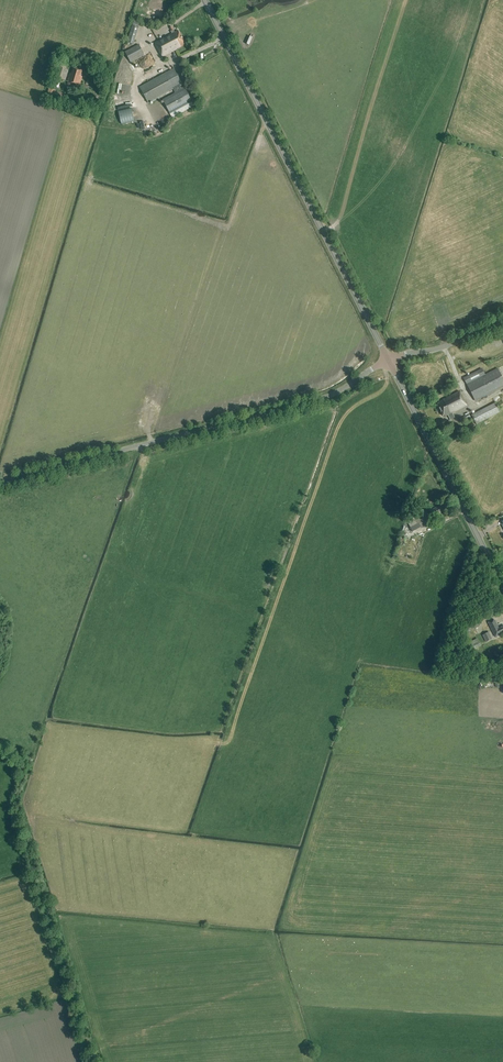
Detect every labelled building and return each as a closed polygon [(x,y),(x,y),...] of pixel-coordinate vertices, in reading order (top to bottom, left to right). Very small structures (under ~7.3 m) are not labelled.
[(132,26),(138,27),(140,21),(134,19),(132,26)] [(134,45),(138,29),(132,27),(127,43),(134,45)] [(185,45),(178,31),(154,43),(162,57),(185,45)] [(138,45),(125,52),(130,62),(144,55),(138,45)] [(143,69),(156,64),(152,53),(137,59),(139,66),(141,65),(143,69)] [(65,79),(68,71),(57,67),(55,76),(65,79)] [(81,77),(82,71),(73,68),(72,74),(70,74),(67,85),(79,88),(82,77),(81,77)] [(192,102),(184,88),(174,69),(139,88),(148,103),(174,89),(176,93),(162,100),(170,114),(192,102)] [(54,98),(56,90),(49,88),(47,96),(54,98)] [(100,106),(102,98),(94,97),(92,104),(100,106)] [(497,369),(485,375),(482,369),(464,378),(475,401),(502,387),(502,380),(497,369)] [(455,418),(452,413),(467,406),(459,392),(438,403),(438,404),(437,405),(443,416),(444,416),(445,417),(448,416),(450,420),(455,418)] [(476,424),(500,412),(495,403),(472,415),(476,424)] [(445,510),(443,506),(438,508),(437,507),(429,511),(432,518),(435,516),(436,518),(438,517),(437,515),(440,514),(440,513),(445,510)] [(428,521),(426,518),(428,517),(426,513),(407,522),(412,532),(427,524),(426,522),(428,521)] [(494,620),(488,623),(495,638),(501,634),(502,632),(502,627),(499,629),(494,620)] [(480,626),(478,621),(467,627),(469,632),(480,626)] [(486,642),(492,639),(488,633),(483,636),(486,642)] [(473,650),(481,646),(477,638),(469,642),(473,650)]
